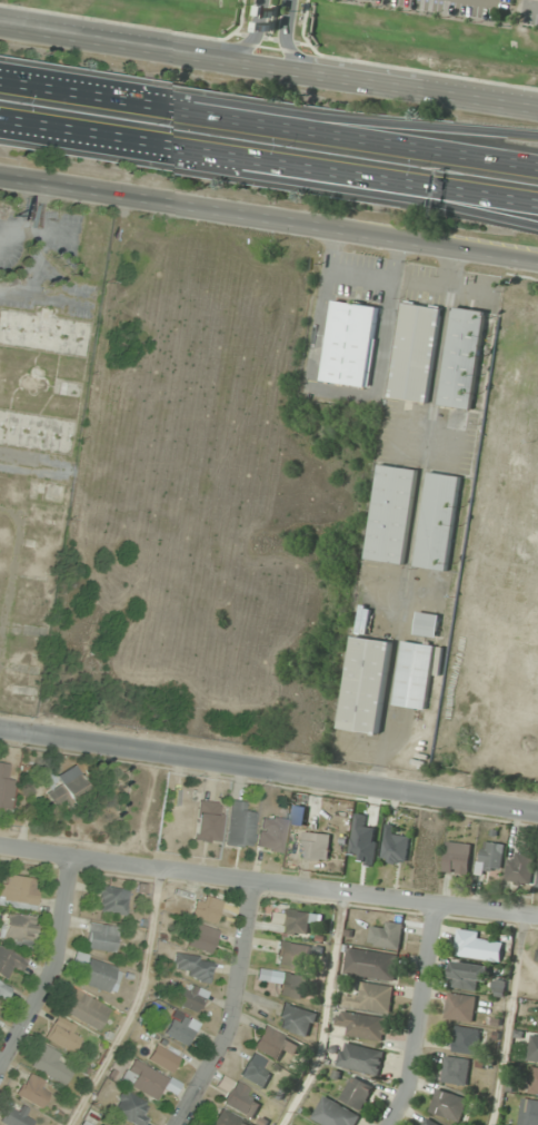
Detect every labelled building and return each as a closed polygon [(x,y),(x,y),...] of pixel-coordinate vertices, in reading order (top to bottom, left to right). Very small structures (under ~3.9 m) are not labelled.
[(372,387),(381,307),(335,302),(326,382),(372,387)] [(393,398),(432,403),(444,308),(405,303),(393,398)] [(488,312),(455,308),(441,406),(474,411),(488,312)] [(47,333),(44,352),(85,358),(90,324),(39,316),(37,331),(47,333)] [(419,469),(380,464),(368,560),(407,565),(419,469)] [(463,476),(430,472),(417,567),(451,571),(463,476)] [(439,638),(442,614),(419,612),(417,636),(439,638)] [(355,636),(342,730),(382,736),(394,641),(355,636)] [(438,645),(405,641),(396,706),(429,710),(438,645)] [(8,812),(14,765),(0,764),(0,811),(8,812)] [(53,779),(46,769),(36,774),(55,808),(88,790),(74,767),(53,779)] [(246,803),(230,802),(225,843),(250,845),(254,813),(245,812),(246,803)] [(219,842),(221,804),(197,803),(194,841),(219,842)] [(256,848),(282,852),(287,821),(261,816),(256,848)] [(328,862),(332,835),(305,831),(300,858),(328,862)] [(411,834),(386,831),(383,861),(408,864),(411,834)] [(445,872),(470,874),(473,844),(447,842),(445,872)] [(504,872),(505,843),(481,842),(480,871),(504,872)] [(535,853),(510,853),(510,883),(535,883),(535,853)] [(40,881),(3,874),(0,892),(0,902),(35,908),(40,881)] [(97,914),(127,915),(128,889),(98,888),(97,914)] [(215,924),(222,902),(197,895),(190,917),(215,924)] [(318,924),(320,914),(283,910),(280,933),(308,937),(310,923),(318,924)] [(34,916),(3,916),(3,943),(33,944),(34,916)] [(401,949),(403,923),(378,921),(376,947),(401,949)] [(117,927),(88,924),(86,950),(115,952),(117,927)] [(187,947),(211,954),(218,931),(194,924),(187,947)] [(455,955),(494,961),(498,936),(459,930),(455,955)] [(310,944),(276,944),(276,967),(310,967),(310,944)] [(395,982),(399,955),(348,947),(344,975),(395,982)] [(12,982),(23,960),(0,948),(0,977),(12,982)] [(172,965),(186,970),(183,976),(206,985),(214,965),(178,951),(172,965)] [(122,970),(78,954),(74,963),(85,967),(79,983),(113,995),(122,970)] [(451,987),(477,990),(479,980),(489,982),(491,966),(455,961),(451,987)] [(308,977),(282,972),(277,995),(303,1000),(308,977)] [(358,995),(345,993),(343,1006),(391,1012),(394,987),(359,982),(358,995)] [(3,1001),(10,990),(0,984),(0,999),(3,1001)] [(174,1004),(196,1014),(206,994),(184,984),(174,1004)] [(97,1032),(110,1011),(75,990),(63,1011),(97,1032)] [(477,996),(449,993),(446,1019),(474,1023),(477,996)] [(319,1012),(283,1004),(277,1027),(313,1036),(319,1012)] [(387,1017),(339,1012),(338,1024),(346,1025),(345,1036),(385,1040),(387,1017)] [(198,1026),(174,1014),(163,1035),(187,1047),(198,1026)] [(72,1036),(76,1026),(55,1017),(45,1041),(74,1054),(80,1039),(72,1036)] [(476,1055),(481,1030),(458,1026),(453,1051),(476,1055)] [(299,1042),(261,1029),(253,1051),(280,1060),(283,1051),(295,1055),(299,1042)] [(537,1062),(537,1036),(532,1036),(530,1061),(537,1062)] [(337,1066),(379,1076),(385,1052),(343,1041),(337,1066)] [(62,1064),(65,1060),(45,1045),(31,1064),(61,1086),(72,1072),(62,1064)] [(179,1058),(155,1045),(147,1061),(171,1073),(179,1058)] [(268,1061),(251,1054),(240,1078),(265,1089),(272,1075),(263,1071),(268,1061)] [(471,1060),(446,1055),(441,1082),(466,1086),(471,1060)] [(120,1080),(155,1102),(168,1081),(133,1059),(120,1080)] [(52,1087),(26,1074),(15,1096),(41,1109),(52,1087)] [(341,1099),(362,1110),(374,1087),(354,1076),(341,1099)] [(252,1120),(261,1103),(253,1098),(256,1093),(234,1082),(222,1104),(252,1120)] [(469,1099),(438,1089),(430,1112),(460,1122),(469,1099)] [(143,1114),(148,1103),(122,1092),(112,1115),(134,1124),(144,1124),(148,1117),(143,1114)] [(325,1096),(312,1118),(324,1124),(355,1124),(360,1116),(325,1096)] [(525,1098),(520,1124),(537,1124),(537,1101),(525,1098)] [(3,1124),(31,1124),(36,1116),(10,1103),(0,1123),(3,1124)] [(222,1109),(212,1124),(248,1124),(222,1109)]
